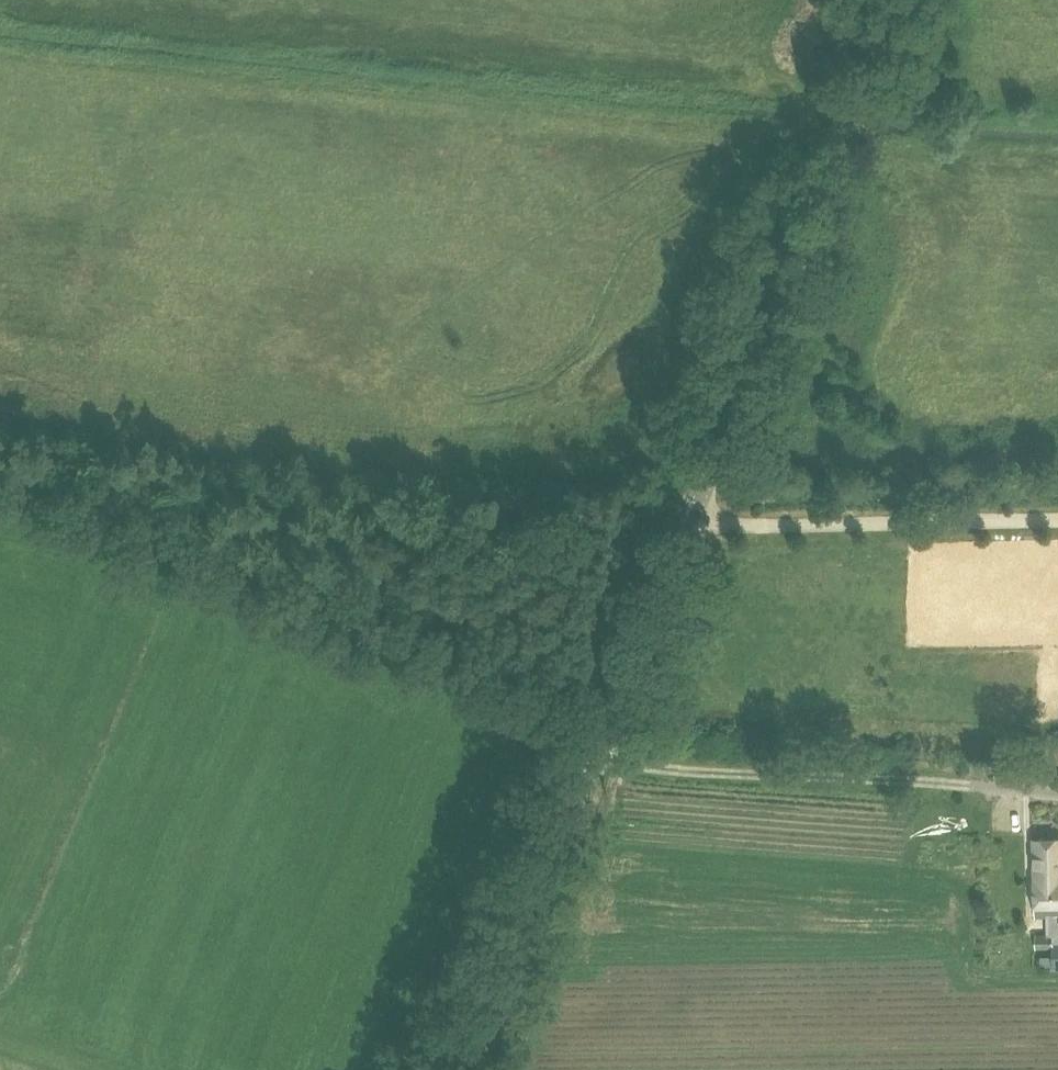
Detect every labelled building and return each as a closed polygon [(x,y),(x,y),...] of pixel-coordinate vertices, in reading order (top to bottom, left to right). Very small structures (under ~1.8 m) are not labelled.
[(1034,838),(1035,916),(1047,916),(1048,934),(1036,934),(1036,947),(1053,947),(1054,968),(1057,968),(1057,838),(1034,838)] [(1041,956),(1041,966),(1053,966),(1053,955),(1041,956)]
